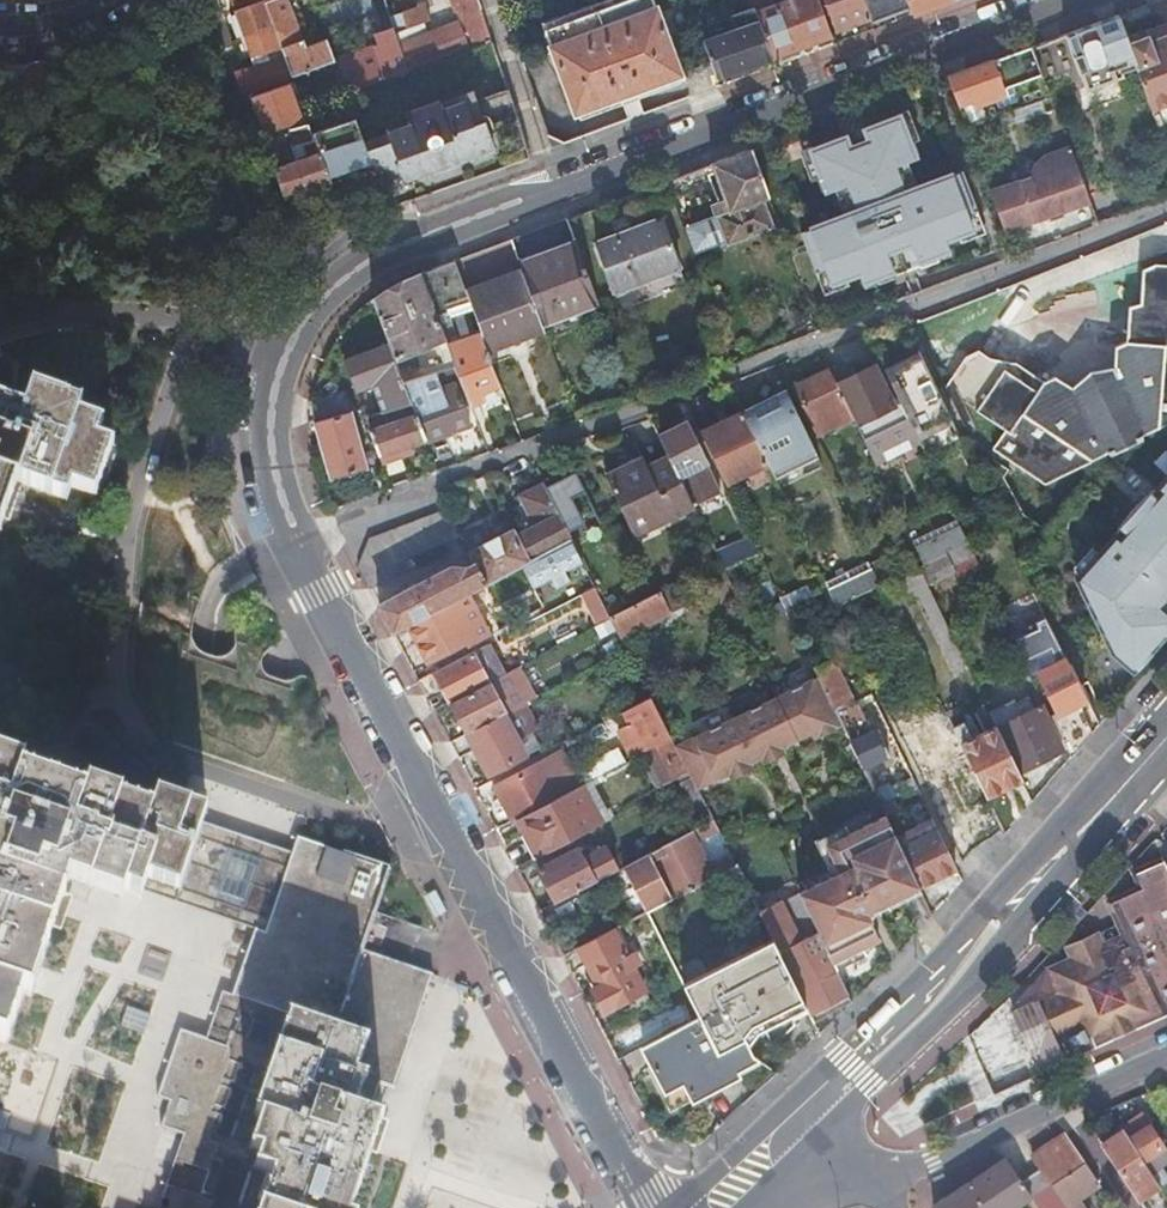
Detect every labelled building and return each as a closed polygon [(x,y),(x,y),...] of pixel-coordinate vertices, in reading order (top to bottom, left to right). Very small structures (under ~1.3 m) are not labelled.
[(217,6),(219,12),(232,7),(234,11),(260,2),(260,0),(222,0),(223,3),(217,6)] [(290,78),(304,73),(305,76),(308,75),(307,71),(333,62),(326,42),(304,46),(285,0),(260,0),(260,2),(279,50),(290,78)] [(405,75),(469,52),(458,25),(457,24),(455,19),(441,23),(441,21),(435,23),(437,31),(427,35),(425,31),(420,32),(417,24),(428,21),(423,7),(415,8),(412,0),(382,0),(405,75)] [(490,44),(481,15),(476,0),(449,0),(454,13),(459,11),(473,50),(490,44)] [(539,24),(574,116),(679,77),(667,47),(683,42),(671,8),(655,14),(650,0),(605,0),(539,24)] [(822,18),(815,0),(794,0),(754,15),(771,60),(829,38),(822,18)] [(822,18),(828,16),(833,32),(868,19),(861,0),(815,0),(822,18)] [(869,22),(908,8),(905,0),(861,0),(869,22)] [(908,8),(911,16),(938,6),(951,1),(951,0),(905,0),(908,8)] [(260,2),(234,11),(246,43),(240,45),(233,48),(238,62),(250,59),(279,50),(260,2)] [(737,33),(702,46),(715,80),(771,60),(754,15),(752,10),(731,17),(737,33)] [(246,43),(234,11),(228,14),(240,45),(246,43)] [(1126,44),(1116,17),(1082,30),(1040,45),(1048,66),(1053,80),(1077,72),(1078,75),(1079,75),(1085,91),(1122,78),(1121,74),(1135,68),(1131,56),(1126,44)] [(1145,25),(1149,36),(1165,30),(1166,36),(1166,17),(1145,25)] [(1126,44),(1131,56),(1135,68),(1151,113),(1166,107),(1166,36),(1165,30),(1149,36),(1126,44)] [(326,42),(333,62),(335,61),(329,42),(326,42)] [(1048,66),(1040,45),(1031,48),(1039,69),(1048,66)] [(1031,48),(947,78),(969,138),(1053,108),(1031,48)] [(236,73),(243,93),(252,91),(254,96),(292,84),(290,78),(279,50),(250,59),(253,68),(236,73)] [(290,92),(294,90),(292,84),(254,96),(253,97),(261,125),(298,115),(290,92)] [(362,140),(372,169),(378,185),(401,177),(402,179),(432,168),(430,163),(447,157),(452,158),(456,159),(460,157),(491,146),(482,123),(472,127),(463,103),(362,140)] [(363,166),(364,168),(366,171),(372,169),(362,140),(354,120),(333,127),(348,171),(363,166)] [(853,216),(801,234),(824,301),(865,286),(866,296),(956,267),(954,251),(983,240),(957,181),(906,195),(900,177),(926,168),(908,121),(816,153),(828,205),(847,199),(853,216)] [(267,171),(278,198),(329,181),(327,178),(311,134),(306,123),(288,126),(295,144),(305,142),(310,157),(267,171)] [(311,134),(327,178),(348,171),(333,127),(311,134)] [(276,128),(253,133),(261,154),(282,144),(276,128)] [(1003,232),(1088,204),(1074,165),(1069,150),(1044,159),(1038,163),(1033,167),(1029,173),(1027,177),(1025,182),(1025,183),(989,194),(1003,232)] [(768,199),(750,152),(712,166),(725,200),(719,202),(707,169),(666,183),(683,228),(696,264),(731,252),(775,240),(761,202),(768,199)] [(430,163),(432,168),(436,179),(456,171),(460,157),(456,159),(452,158),(447,157),(430,163)] [(535,232),(510,241),(541,324),(597,303),(566,220),(535,232)] [(594,246),(611,293),(677,269),(660,222),(594,246)] [(484,251),(454,262),(468,300),(481,336),(486,349),(543,328),(541,324),(510,241),(484,251)] [(440,267),(418,275),(432,313),(468,300),(454,262),(440,267)] [(1008,433),(996,452),(1049,486),(1166,430),(1166,267),(1160,267),(1146,274),(1144,307),(1133,312),(1132,345),(1121,351),(1119,372),(1095,376),(1076,391),(1058,380),(1047,385),(1019,367),(1008,373),(981,355),(968,361),(954,382),(965,404),(1008,433)] [(418,275),(371,302),(388,345),(394,361),(416,351),(421,366),(398,373),(403,385),(436,373),(454,367),(444,340),(441,340),(435,323),(432,313),(418,275)] [(444,340),(454,367),(460,382),(467,401),(469,406),(484,401),(480,389),(477,384),(488,380),(491,385),(491,388),(499,385),(486,349),(481,336),(464,342),(460,333),(454,335),(450,324),(447,324),(445,320),(435,323),(441,340),(444,340)] [(807,338),(815,334),(811,326),(804,328),(807,338)] [(376,399),(381,414),(410,404),(408,398),(403,385),(398,373),(394,361),(388,345),(349,359),(343,361),(355,393),(372,386),(377,399),(376,399)] [(953,426),(917,354),(883,371),(898,402),(919,445),(953,426)] [(898,402),(883,371),(879,363),(874,366),(892,405),(898,402)] [(875,466),(919,445),(898,402),(892,405),(874,366),(835,385),(853,422),(875,466)] [(835,385),(829,370),(793,388),(818,439),(853,422),(835,385)] [(436,373),(403,385),(408,398),(428,391),(429,394),(441,389),(436,373)] [(477,384),(480,389),(491,385),(488,380),(477,384)] [(455,384),(461,403),(467,401),(460,382),(455,384)] [(410,404),(415,416),(423,440),(469,424),(461,403),(455,384),(441,389),(429,394),(428,391),(408,398),(410,404)] [(1,528),(11,497),(17,482),(43,490),(66,498),(72,484),(77,486),(98,493),(107,468),(115,444),(99,437),(104,422),(91,417),(82,413),(84,404),(40,390),(34,388),(32,394),(26,410),(11,405),(0,402),(0,528),(1,528)] [(328,480),(365,469),(345,392),(313,400),(318,422),(312,423),(328,480)] [(775,482),(818,461),(784,392),(742,413),(767,464),(775,482)] [(767,464),(742,413),(718,425),(743,475),(767,464)] [(369,432),(381,463),(414,452),(412,444),(423,440),(415,416),(369,432)] [(686,424),(658,437),(668,457),(693,508),(719,496),(720,495),(686,424)] [(743,475),(718,425),(699,434),(724,486),(743,475)] [(655,526),(693,508),(668,457),(646,469),(642,460),(604,477),(629,530),(652,519),(654,525),(655,526)] [(584,491),(575,474),(544,489),(566,533),(582,525),(569,498),(584,491)] [(1120,539),(1115,535),(1078,578),(1095,614),(1105,623),(1101,627),(1113,652),(1127,664),(1146,642),(1152,648),(1166,632),(1166,612),(1160,605),(1166,597),(1166,476),(1158,487),(1162,491),(1120,539)] [(521,566),(569,540),(566,533),(544,489),(542,486),(519,497),(536,527),(515,539),(511,532),(470,554),(471,557),(378,607),(392,633),(408,625),(466,595),(521,566)] [(693,508),(699,521),(725,508),(719,496),(693,508)] [(368,539),(358,568),(369,590),(394,579),(389,568),(462,538),(449,509),(368,539)] [(632,536),(654,525),(652,519),(629,530),(632,536)] [(977,564),(958,524),(910,546),(928,587),(977,564)] [(533,589),(581,564),(569,540),(521,566),(533,589)] [(756,552),(750,540),(738,545),(737,547),(717,557),(719,562),(722,568),(756,552)] [(884,584),(897,578),(887,557),(869,566),(879,587),(884,584)] [(869,566),(827,584),(838,611),(881,592),(869,566)] [(928,587),(919,569),(898,579),(907,595),(916,591),(956,674),(967,669),(928,587)] [(584,594),(594,589),(589,580),(580,586),(584,594)] [(806,587),(780,600),(784,611),(793,628),(820,615),(806,587)] [(598,625),(609,619),(608,617),(594,589),(584,594),(582,594),(598,625)] [(652,596),(662,617),(670,613),(659,592),(652,596)] [(463,644),(466,649),(488,637),(466,595),(408,625),(426,662),(463,644)] [(619,639),(662,617),(652,596),(638,602),(608,617),(609,619),(619,639)] [(767,611),(772,623),(784,618),(779,606),(767,611)] [(1046,617),(1011,634),(1032,677),(1037,674),(1067,660),(1046,617)] [(856,649),(850,634),(805,655),(817,679),(833,712),(853,703),(832,660),(856,649)] [(432,673),(449,703),(502,676),(486,645),(432,673)] [(1084,744),(1093,734),(1079,705),(1087,701),(1067,660),(1037,674),(1056,714),(1051,717),(1072,759),(1084,744)] [(525,703),(532,698),(515,669),(502,676),(449,703),(465,734),(525,703)] [(817,679),(692,740),(712,782),(728,774),(748,764),(761,759),(781,749),(809,735),(838,721),(833,712),(817,679)] [(631,758),(669,738),(652,705),(649,698),(637,705),(611,719),(631,758)] [(853,703),(833,712),(838,721),(855,755),(858,762),(862,771),(883,761),(857,701),(853,703)] [(996,727),(1018,774),(1062,752),(1040,708),(1022,716),(1014,702),(989,714),(996,727)] [(450,742),(459,758),(474,750),(487,776),(526,756),(520,746),(517,740),(539,729),(525,703),(465,734),(450,742)] [(987,799),(1022,782),(1018,774),(996,727),(978,736),(967,715),(950,722),(987,799)] [(950,722),(948,717),(901,739),(920,779),(945,768),(965,810),(988,800),(987,799),(950,722)] [(809,735),(812,740),(840,727),(838,721),(809,735)] [(685,774),(687,773),(675,748),(669,738),(638,755),(642,762),(655,789),(682,776),(685,774)] [(692,740),(675,748),(687,773),(690,779),(696,790),(712,782),(692,740)] [(585,782),(588,781),(625,762),(618,749),(579,769),(585,782)] [(761,759),(764,764),(783,754),(781,749),(761,759)] [(494,786),(512,821),(516,818),(579,787),(561,751),(494,786)] [(72,883),(77,885),(125,901),(127,895),(143,901),(145,895),(148,886),(179,897),(202,826),(206,813),(158,796),(154,809),(88,788),(86,795),(22,774),(25,766),(0,758),(0,1039),(9,1042),(25,994),(33,997),(67,895),(72,883)] [(728,774),(731,780),(751,770),(748,764),(728,774)] [(680,784),(687,798),(697,793),(696,790),(690,779),(685,781),(680,784)] [(879,807),(918,790),(912,779),(891,789),(889,786),(873,794),(879,807)] [(525,835),(537,858),(608,821),(588,781),(585,782),(579,787),(516,818),(523,830),(525,835)] [(884,818),(923,800),(918,790),(879,807),(884,818)] [(687,798),(701,827),(712,821),(697,793),(687,798)] [(516,818),(512,821),(518,833),(523,830),(516,818)] [(884,818),(826,846),(839,874),(831,878),(798,894),(815,928),(817,933),(832,963),(862,948),(879,940),(868,919),(865,913),(918,887),(900,850),(895,838),(884,818)] [(918,887),(956,869),(933,820),(895,838),(900,850),(918,887)] [(671,900),(673,899),(705,882),(720,874),(716,866),(709,870),(708,867),(695,842),(716,831),(712,821),(691,832),(648,855),(671,900)] [(145,895),(211,917),(257,932),(268,936),(294,857),(236,837),(202,826),(179,897),(148,886),(145,895)] [(849,835),(845,827),(813,842),(831,878),(839,874),(826,846),(849,835)] [(520,837),(532,861),(537,858),(525,835),(520,837)] [(359,1109),(368,1082),(396,1091),(434,976),(364,952),(391,872),(299,841),(294,857),(268,936),(257,932),(234,999),(246,1003),(251,1004),(245,1021),(242,1031),(235,1052),(183,1034),(160,1102),(172,1106),(164,1132),(173,1135),(165,1161),(191,1170),(185,1192),(170,1188),(163,1207),(356,1207),(380,1137),(386,1118),(359,1109)] [(617,871),(605,848),(582,859),(595,883),(617,871)] [(555,904),(570,896),(595,883),(576,849),(538,869),(555,904)] [(648,855),(622,868),(645,914),(671,900),(648,855)] [(735,867),(730,856),(708,867),(709,870),(716,866),(720,874),(735,867)] [(1163,858),(1133,872),(1141,889),(1136,891),(1138,896),(1141,903),(1166,954),(1166,867),(1163,858)] [(865,913),(868,919),(921,893),(918,887),(865,913)] [(1086,1054),(1166,1017),(1166,954),(1141,903),(1138,896),(1136,891),(1109,904),(1123,936),(1104,945),(1099,933),(1065,948),(1071,959),(1047,970),(1058,994),(1040,1002),(1057,1040),(1075,1032),(1086,1054)] [(806,1008),(809,1015),(812,1013),(816,1021),(851,1003),(847,996),(836,972),(835,973),(816,933),(817,933),(815,928),(800,897),(792,895),(767,908),(758,913),(773,936),(806,1008)] [(763,899),(753,904),(758,913),(767,908),(763,899)] [(628,945),(619,928),(579,949),(598,987),(593,989),(605,1013),(610,1009),(618,1023),(653,1006),(622,948),(628,945)] [(773,936),(679,985),(715,1055),(743,1040),(746,1045),(755,1033),(763,1029),(771,1047),(795,1025),(793,1021),(809,1015),(773,936)] [(835,970),(866,955),(862,948),(832,963),(835,970)] [(698,1019),(643,1048),(652,1066),(664,1088),(682,1080),(693,1101),(737,1078),(734,1072),(758,1060),(751,1055),(746,1045),(743,1040),(715,1055),(698,1019)] [(737,1078),(764,1064),(758,1060),(734,1072),(737,1078)] [(664,1088),(652,1066),(648,1069),(660,1092),(671,1113),(693,1101),(682,1080),(664,1088)] [(1159,1186),(1166,1181),(1166,1173),(1161,1163),(1166,1159),(1166,1156),(1139,1115),(1126,1124),(1123,1119),(1117,1123),(1122,1129),(1159,1186)] [(1139,1199),(1159,1186),(1122,1129),(1102,1144),(1139,1199)] [(1053,1184),(1086,1162),(1066,1133),(1033,1154),(1042,1167),(1053,1184)] [(1022,1181),(1006,1158),(934,1207),(935,1207),(1013,1207),(1032,1195),(1022,1181)] [(408,1167),(396,1200),(418,1207),(532,1207),(535,1198),(430,1159),(424,1174),(408,1167)] [(1086,1162),(1053,1184),(1069,1207),(1083,1207),(1078,1200),(1101,1185),(1086,1162)] [(1053,1184),(1042,1167),(1022,1181),(1032,1195),(1041,1207),(1069,1207),(1053,1184)]
